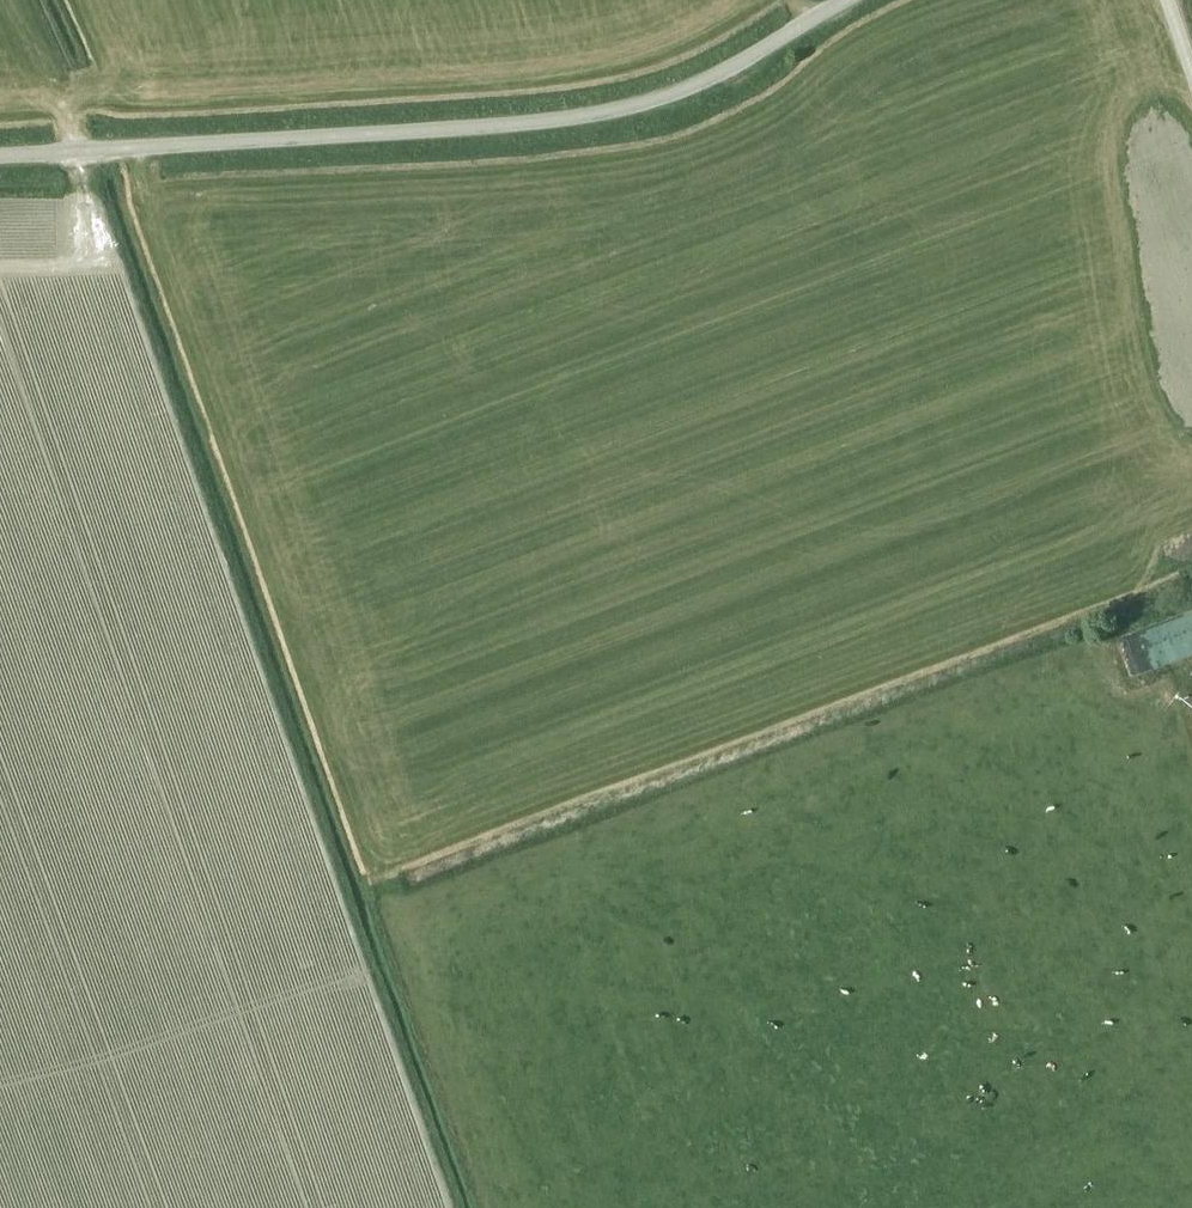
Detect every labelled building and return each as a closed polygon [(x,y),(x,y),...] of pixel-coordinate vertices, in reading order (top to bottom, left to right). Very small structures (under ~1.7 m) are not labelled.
[(1175,613),(1185,652),(1191,650),(1191,609),(1175,613)]
